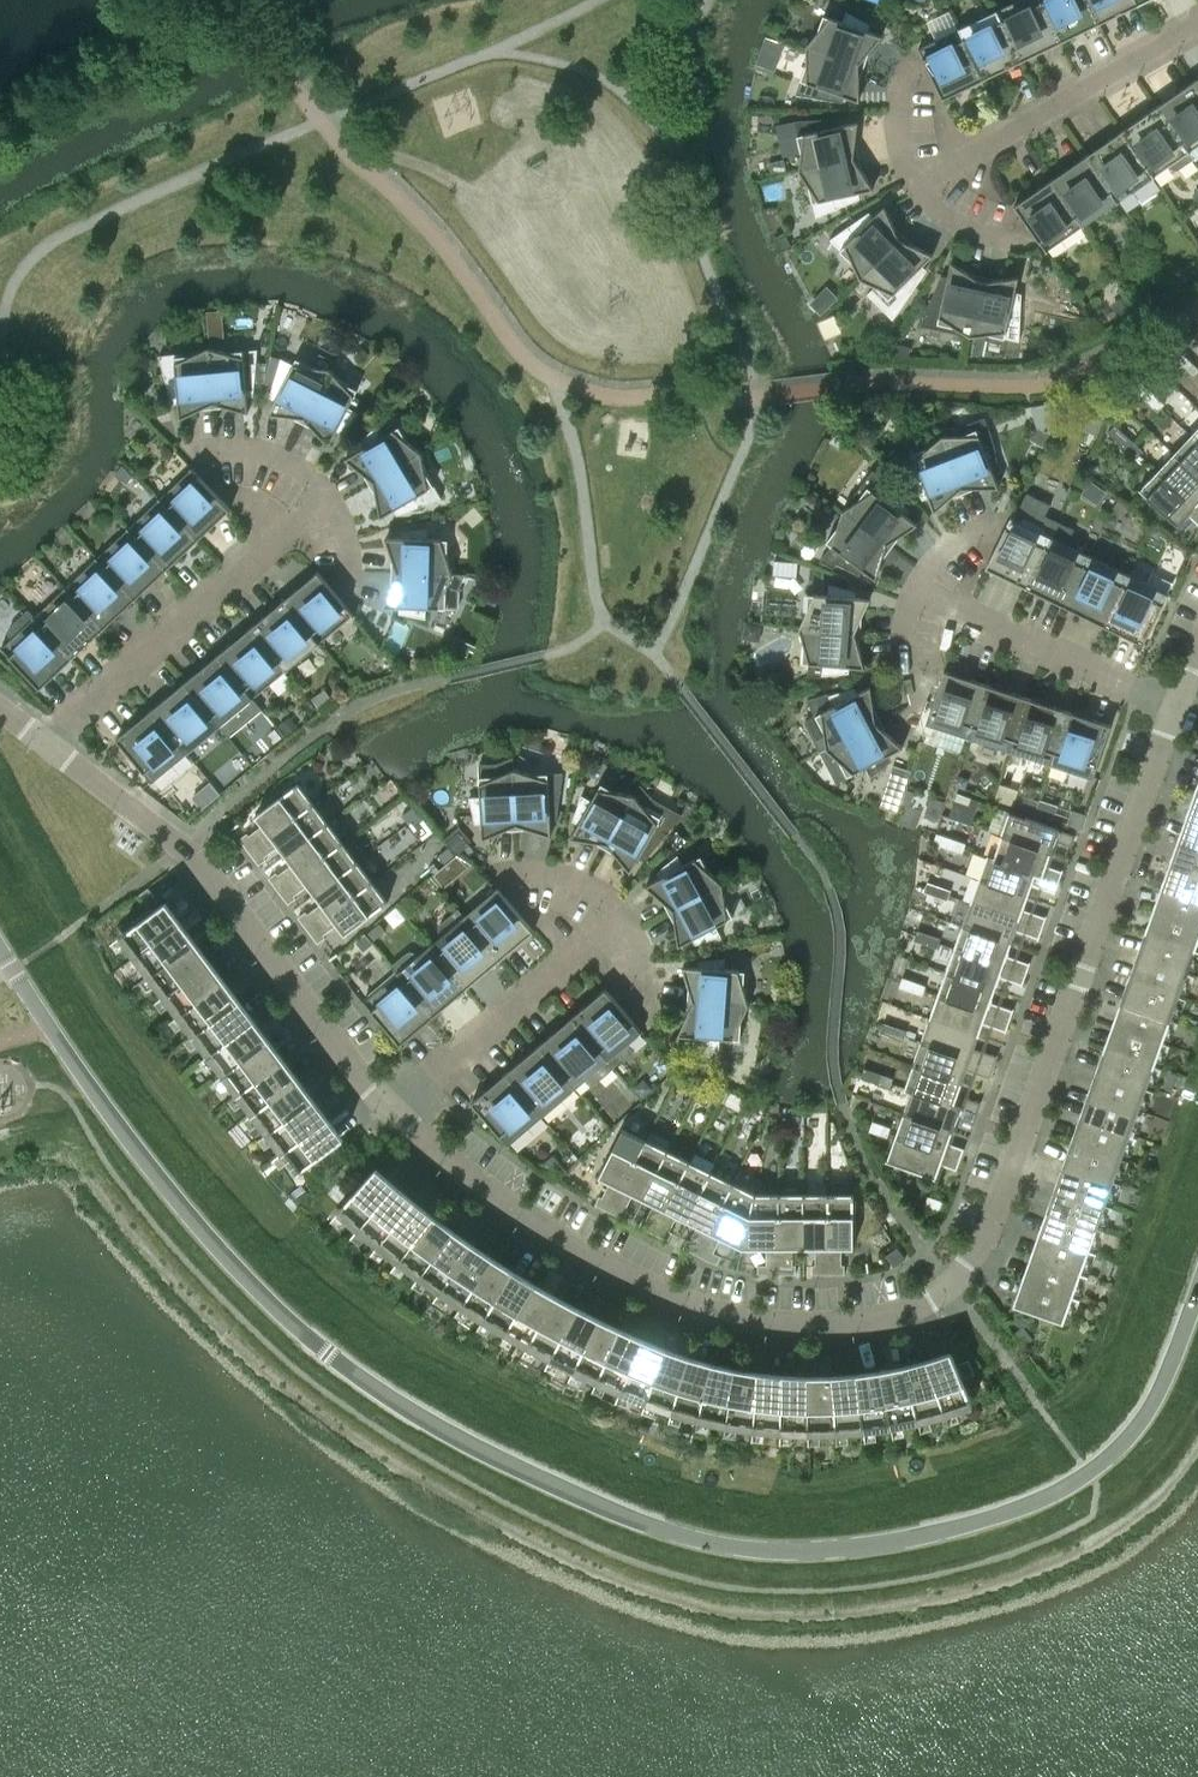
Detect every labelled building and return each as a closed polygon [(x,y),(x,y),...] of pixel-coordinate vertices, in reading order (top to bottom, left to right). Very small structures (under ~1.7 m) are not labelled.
[(1022,60),(1061,41),(1041,0),(1017,0),(997,9),(1022,60)] [(1061,41),(1100,22),(1089,0),(1041,0),(1061,41)] [(1100,22),(1139,4),(1137,0),(1089,0),(1100,22)] [(958,28),(983,79),(1022,60),(997,9),(958,28)] [(817,31),(806,45),(864,65),(869,51),(883,35),(860,27),(863,19),(847,10),(843,21),(823,14),(817,31)] [(983,79),(958,28),(918,47),(943,98),(983,79)] [(859,79),(864,65),(806,45),(806,62),(795,93),(835,100),(837,92),(860,100),(859,79)] [(1157,105),(1194,159),(1195,159),(1197,157),(1197,88),(1193,81),(1157,105)] [(1157,105),(1122,130),(1154,176),(1168,166),(1170,167),(1171,168),(1173,169),(1175,169),(1176,170),(1178,170),(1194,159),(1157,105)] [(833,118),(794,120),(797,134),(801,152),(799,169),(859,156),(856,141),(858,120),(835,126),(833,118)] [(1122,130),(1086,154),(1118,201),(1154,176),(1122,130)] [(1086,154),(1051,179),(1083,225),(1118,201),(1086,154)] [(859,156),(799,169),(808,184),(816,216),(852,201),(850,193),(874,188),(862,170),(859,156)] [(784,159),(769,162),(771,173),(786,169),(784,159)] [(1046,251),(1083,225),(1051,179),(1014,204),(1046,251)] [(860,278),(904,234),(893,223),(884,205),(868,222),(862,216),(830,238),(853,262),(860,278)] [(915,245),(904,234),(860,278),(875,285),(867,293),(893,318),(922,276),(917,270),(933,254),(915,245)] [(970,335),(981,287),(983,275),(968,272),(951,261),(946,284),(938,282),(931,299),(923,319),(921,324),(954,332),(955,333),(957,327),(970,335)] [(1182,272),(1177,276),(1181,283),(1186,280),(1182,272)] [(998,279),(983,275),(981,287),(970,335),(987,333),(1019,340),(1021,301),(1013,299),(1019,276),(998,279)] [(1125,294),(1113,302),(1123,318),(1136,309),(1125,294)] [(223,328),(209,329),(209,338),(224,337),(223,328)] [(1166,351),(1179,364),(1186,356),(1173,343),(1166,351)] [(214,407),(208,346),(193,353),(160,356),(170,394),(178,394),(180,418),(199,409),(214,407)] [(225,350),(208,346),(214,407),(229,406),(249,411),(247,387),(254,387),(254,386),(263,387),(265,370),(256,369),(259,347),(225,350)] [(279,391),(268,413),(289,415),(302,422),(330,367),(334,360),(319,352),(313,365),(297,357),(293,363),(281,357),(272,388),(277,390),(279,391)] [(1186,356),(1179,364),(1193,377),(1197,371),(1197,367),(1186,356)] [(342,380),(330,367),(302,422),(315,429),(330,444),(341,423),(348,426),(359,411),(349,406),(358,388),(342,380)] [(1154,367),(1146,376),(1155,383),(1163,375),(1154,367)] [(1130,385),(1144,398),(1151,390),(1138,378),(1130,385)] [(1165,403),(1151,390),(1144,398),(1158,411),(1165,403)] [(1091,411),(1083,429),(1096,434),(1104,417),(1091,411)] [(958,434),(942,435),(964,492),(978,487),(999,486),(990,464),(998,461),(994,443),(984,447),(979,434),(984,432),(979,419),(956,428),(958,434)] [(1108,431),(1122,444),(1129,436),(1115,424),(1108,431)] [(369,483),(422,452),(409,441),(399,425),(382,435),(376,426),(362,438),(366,445),(345,457),(361,470),(369,483)] [(1049,433),(1037,427),(1031,439),(1042,445),(1049,433)] [(1197,474),(1197,441),(1191,434),(1174,452),(1197,474)] [(964,492),(942,435),(929,446),(912,452),(919,471),(909,475),(918,491),(926,489),(934,511),(950,497),(964,492)] [(1142,449),(1129,436),(1122,444),(1135,457),(1142,449)] [(422,452),(369,483),(377,496),(381,516),(401,504),(405,511),(442,497),(425,468),(422,452)] [(1197,508),(1197,474),(1174,452),(1158,470),(1197,508)] [(160,498),(198,538),(231,508),(193,468),(192,467),(160,498)] [(855,501),(842,510),(892,546),(901,534),(918,523),(899,509),(904,502),(873,469),(852,496),(851,497),(855,501)] [(1158,470),(1140,489),(1154,501),(1153,502),(1178,524),(1188,514),(1197,524),(1197,508),(1158,470)] [(1083,475),(1077,483),(1085,488),(1090,480),(1083,475)] [(1026,586),(1058,520),(1045,514),(1051,504),(1027,492),(1014,518),(1010,516),(986,567),(1026,586)] [(198,538),(160,498),(128,527),(167,568),(198,538)] [(1118,500),(1113,508),(1123,514),(1128,507),(1118,500)] [(892,546),(842,510),(837,526),(826,541),(832,545),(820,560),(833,567),(837,562),(853,570),(857,564),(876,578),(883,559),(892,546)] [(1026,586),(1065,605),(1089,554),(1067,543),(1074,528),(1058,520),(1026,586)] [(1154,524),(1150,532),(1156,536),(1160,535),(1163,529),(1154,524)] [(392,556),(392,571),(453,572),(448,556),(448,538),(428,537),(428,526),(410,529),(410,537),(386,536),(392,556)] [(167,568),(128,527),(97,557),(135,598),(167,568)] [(1065,605),(1103,624),(1128,573),(1089,554),(1065,605)] [(97,557),(65,587),(104,627),(135,598),(97,557)] [(284,599),(320,642),(354,613),(353,612),(318,570),(284,599)] [(465,573),(453,572),(392,571),(391,586),(384,605),(408,606),(407,614),(426,618),(426,606),(459,607),(459,589),(465,573)] [(1146,582),(1128,573),(1103,624),(1143,643),(1173,582),(1151,571),(1146,582)] [(807,611),(799,627),(861,631),(862,616),(870,598),(847,596),(847,588),(829,583),(828,594),(808,593),(807,611)] [(34,616),(73,657),(104,627),(65,587),(35,616),(34,616)] [(320,642),(284,599),(251,626),(286,669),(320,642)] [(34,616),(35,616),(28,609),(13,623),(11,625),(9,628),(9,630),(9,633),(11,635),(12,637),(2,647),(40,688),(73,657),(34,616)] [(286,669),(251,626),(217,654),(253,697),(286,669)] [(861,631),(799,627),(804,643),(802,661),(809,662),(808,672),(810,672),(822,671),(822,674),(841,673),(841,665),(865,666),(860,646),(861,631)] [(460,639),(456,650),(467,655),(470,648),(474,650),(476,646),(460,639)] [(253,697),(217,654),(184,681),(220,725),(253,697)] [(929,723),(924,740),(961,751),(966,735),(969,736),(987,683),(944,669),(927,723),(929,723)] [(220,725),(184,681),(151,709),(187,752),(220,725)] [(1028,696),(987,683),(969,736),(1010,750),(1028,696)] [(806,718),(822,749),(881,719),(874,705),(871,685),(850,696),(846,689),(829,694),(828,692),(807,698),(815,714),(806,718)] [(324,689),(312,697),(319,707),(332,698),(324,689)] [(1051,763),(1069,710),(1028,696),(1010,750),(1051,763)] [(187,752),(151,709),(117,737),(152,781),(187,752)] [(1111,724),(1069,710),(1051,763),(1094,777),(1111,724)] [(290,716),(279,724),(287,734),(298,725),(290,716)] [(881,719),(822,749),(838,780),(866,766),(871,775),(886,764),(882,757),(903,746),(888,732),(881,719)] [(480,796),(469,796),(473,814),(481,814),(483,838),(502,830),(517,829),(514,768),(513,756),(498,763),(479,763),(479,775),(480,796)] [(910,770),(899,766),(895,778),(906,782),(910,770)] [(514,768),(517,829),(532,828),(552,834),(550,811),(558,810),(563,771),(530,773),(514,768)] [(249,850),(314,802),(299,781),(256,814),(266,828),(252,838),(247,832),(240,837),(249,850)] [(591,840),(604,847),(634,793),(617,791),(601,782),(591,799),(582,794),(575,812),(582,816),(571,836),(591,840)] [(636,796),(634,793),(604,847),(617,855),(631,870),(642,849),(649,853),(683,813),(653,797),(642,785),(636,796)] [(914,791),(905,788),(901,803),(909,805),(914,791)] [(1194,791),(1186,814),(1197,818),(1197,792),(1194,791)] [(971,808),(975,798),(957,792),(954,802),(971,808)] [(1025,796),(1021,808),(1034,813),(1038,800),(1025,796)] [(276,841),(286,854),(329,821),(314,802),(249,850),(259,863),(267,858),(262,851),(276,841)] [(412,807),(402,814),(408,822),(418,814),(412,807)] [(1073,809),(1067,824),(1080,829),(1086,814),(1073,809)] [(1002,835),(1051,852),(1055,840),(1071,845),(1075,834),(1059,828),(1026,816),(1025,816),(1011,811),(1002,835)] [(1178,837),(1197,844),(1197,818),(1186,814),(1178,837)] [(269,877),(279,890),(344,841),(329,821),(286,854),(296,867),(282,877),(277,871),(269,877)] [(459,825),(445,838),(448,841),(446,842),(457,854),(470,843),(469,843),(472,840),(459,825)] [(677,830),(668,839),(672,844),(681,835),(677,830)] [(933,842),(945,846),(948,836),(937,832),(933,842)] [(344,841),(279,890),(289,903),(296,897),(291,890),(305,880),(315,893),(358,861),(366,855),(351,835),(344,841)] [(681,835),(672,844),(677,848),(686,839),(681,835)] [(1051,852),(1002,835),(994,856),(988,854),(987,856),(1059,881),(1063,870),(1046,864),(1051,852)] [(966,842),(948,836),(945,846),(962,852),(966,842)] [(1178,837),(1170,860),(1197,870),(1197,844),(1178,837)] [(449,846),(439,854),(445,862),(454,854),(449,846)] [(668,911),(722,882),(710,870),(701,854),(683,864),(678,854),(663,865),(667,872),(646,884),(661,898),(668,911)] [(1059,881),(987,856),(979,878),(1028,896),(1032,883),(1055,892),(1059,881)] [(1162,883),(1197,896),(1197,870),(1170,860),(1162,883)] [(298,916),(308,929),(373,880),(358,861),(315,893),(325,906),(311,917),(306,910),(298,916)] [(440,868),(431,876),(442,888),(451,881),(440,868)] [(747,872),(739,876),(742,881),(747,882),(751,880),(747,872)] [(1028,896),(979,878),(971,902),(1043,927),(1046,916),(1023,908),(1028,896)] [(388,901),(373,880),(308,929),(318,942),(326,936),(321,929),(335,919),(345,933),(388,901)] [(924,891),(936,895),(939,885),(928,881),(924,891)] [(722,882),(668,911),(676,924),(679,945),(700,933),(703,940),(721,934),(716,924),(734,915),(725,899),(722,882)] [(1162,883),(1153,907),(1197,922),(1197,896),(1162,883)] [(951,889),(939,885),(936,895),(947,899),(951,889)] [(458,908),(500,958),(534,930),(498,887),(464,915),(458,908)] [(120,933),(135,954),(182,918),(167,898),(120,933)] [(959,898),(951,921),(963,925),(1011,942),(1016,929),(1039,938),(1043,927),(971,902),(959,898)] [(1145,930),(1195,947),(1197,939),(1197,922),(1153,907),(1145,930)] [(500,958),(458,908),(443,920),(444,921),(441,922),(440,924),(439,927),(439,930),(440,932),(442,934),(431,943),(467,986),(500,958)] [(135,954),(150,973),(197,938),(182,918),(135,954)] [(380,922),(368,931),(374,939),(386,930),(380,922)] [(955,948),(1026,973),(1030,962),(1007,954),(1011,942),(963,925),(955,948)] [(914,939),(926,943),(929,933),(917,929),(914,939)] [(1187,971),(1195,947),(1145,930),(1137,953),(1187,971)] [(365,933),(355,941),(363,952),(374,943),(365,933)] [(941,937),(929,933),(926,943),(937,947),(941,937)] [(150,973),(165,993),(212,958),(197,938),(150,973)] [(392,964),(398,971),(434,1014),(467,986),(431,943),(420,953),(418,951),(416,949),(413,949),(411,949),(408,950),(406,952),(392,964)] [(946,971),(995,988),(999,976),(1022,984),(1026,973),(955,948),(946,971)] [(1137,953),(1129,976),(1179,994),(1187,971),(1137,953)] [(689,985),(687,1000),(749,1004),(744,987),(745,969),(725,967),(726,956),(707,958),(707,966),(683,965),(689,985)] [(165,993),(180,1013),(227,977),(212,958),(165,993)] [(434,1014),(398,971),(364,1000),(400,1043),(434,1014)] [(1010,1020),(1014,1008),(990,1000),(995,988),(946,971),(938,994),(1010,1020)] [(899,986),(911,990),(914,980),(903,976),(899,986)] [(1170,1017),(1179,994),(1129,976),(1121,999),(1170,1017)] [(180,1013),(194,1032),(241,997),(227,977),(180,1013)] [(926,985),(914,980),(911,990),(922,994),(926,985)] [(605,987),(572,1016),(614,1066),(630,1052),(632,1050),(633,1047),(633,1044),(631,1042),(630,1040),(642,1030),(605,987)] [(930,1018),(978,1034),(983,1022),(1006,1030),(1010,1020),(938,994),(930,1018)] [(194,1032),(209,1052),(256,1017),(241,997),(194,1032)] [(1121,999),(1112,1022),(1162,1040),(1170,1017),(1121,999)] [(749,1004),(687,1000),(686,1015),(678,1034),(702,1035),(701,1043),(719,1048),(720,1036),(740,1038),(742,1019),(749,1004)] [(539,1044),(575,1087),(586,1077),(588,1079),(590,1081),(593,1082),(596,1081),(598,1080),(614,1066),(572,1016),(539,1044)] [(209,1052),(224,1072),(271,1036),(256,1017),(209,1052)] [(922,1041),(993,1066),(997,1055),(974,1047),(978,1034),(930,1018),(922,1041)] [(880,1031),(892,1036),(895,1026),(884,1021),(880,1031)] [(1104,1045),(1154,1063),(1162,1040),(1112,1022),(1104,1045)] [(907,1030),(895,1026),(892,1036),(903,1040),(907,1030)] [(224,1072),(239,1091),(286,1056),(271,1036),(224,1072)] [(914,1064),(962,1081),(966,1069),(990,1077),(993,1066),(922,1041),(914,1064)] [(506,1072),(542,1115),(575,1087),(539,1044),(506,1072)] [(1104,1045),(1096,1069),(1146,1086),(1154,1063),(1104,1045)] [(239,1091),(253,1111),(300,1076),(286,1056),(239,1091)] [(906,1087),(977,1112),(981,1101),(958,1093),(962,1081),(914,1064),(906,1087)] [(861,1076),(878,1083),(882,1073),(864,1066),(861,1076)] [(1138,1109),(1146,1086),(1096,1069),(1088,1092),(1138,1109)] [(542,1115),(506,1072),(472,1101),(508,1143),(542,1115)] [(893,1077),(882,1073),(878,1083),(890,1087),(893,1077)] [(253,1111),(268,1130),(315,1095),(300,1076),(253,1111)] [(640,1081),(634,1087),(643,1097),(652,1088),(646,1082),(640,1081)] [(904,1112),(953,1129),(957,1117),(973,1123),(977,1112),(906,1087),(905,1088),(912,1090),(904,1112)] [(1088,1092),(1080,1115),(1130,1133),(1138,1109),(1088,1092)] [(268,1130),(283,1150),(330,1115),(315,1095),(268,1130)] [(748,1099),(741,1112),(751,1117),(757,1104),(748,1099)] [(896,1135),(961,1158),(965,1147),(948,1142),(953,1129),(904,1112),(896,1135)] [(345,1135),(330,1115),(283,1150),(298,1171),(345,1135)] [(1121,1156),(1130,1133),(1080,1115),(1071,1138),(1121,1156)] [(887,1136),(891,1126),(873,1120),(869,1130),(887,1136)] [(610,1210),(650,1129),(645,1138),(623,1126),(599,1175),(615,1183),(607,1198),(600,1194),(595,1203),(610,1210)] [(672,1140),(650,1129),(610,1210),(625,1218),(629,1209),(621,1205),(629,1190),(644,1197),(672,1140)] [(961,1158),(896,1135),(887,1159),(904,1165),(904,1166),(936,1177),(941,1163),(957,1169),(961,1158)] [(1071,1138),(1063,1161),(1113,1179),(1121,1156),(1071,1138)] [(639,1225),(654,1232),(690,1159),(668,1149),(672,1140),(644,1197),(659,1204),(651,1220),(643,1216),(639,1225)] [(690,1160),(690,1159),(654,1232),(668,1239),(673,1231),(665,1227),(673,1211),(688,1219),(716,1162),(694,1151),(690,1160)] [(554,1154),(543,1163),(555,1177),(565,1169),(554,1154)] [(1063,1161),(1055,1184),(1105,1202),(1113,1179),(1063,1161)] [(687,1238),(683,1247),(698,1254),(734,1181),(738,1173),(716,1162),(688,1219),(702,1226),(695,1242),(687,1238)] [(338,1208),(359,1226),(396,1181),(377,1164),(338,1208)] [(828,1180),(828,1192),(829,1273),(845,1273),(845,1263),(837,1263),(836,1246),(854,1246),(854,1180),(828,1180)] [(379,1242),(415,1196),(396,1181),(359,1226),(379,1242)] [(755,1192),(734,1181),(698,1254),(708,1259),(717,1263),(721,1255),(709,1249),(717,1233),(743,1246),(755,1192)] [(337,1182),(328,1191),(340,1201),(348,1192),(337,1182)] [(781,1192),(779,1192),(779,1273),(796,1273),(796,1263),(788,1263),(787,1246),(804,1246),(804,1192),(802,1192),(802,1189),(801,1184),(796,1182),(787,1182),(783,1184),(781,1189),(781,1192)] [(1055,1184),(1047,1208),(1097,1225),(1105,1202),(1055,1184)] [(779,1273),(779,1192),(755,1192),(743,1246),(772,1246),(772,1263),(758,1263),(758,1272),(769,1273),(779,1273)] [(829,1273),(828,1192),(804,1192),(804,1246),(821,1246),(821,1263),(812,1263),(812,1273),(829,1273)] [(941,1213),(945,1201),(928,1195),(924,1207),(941,1213)] [(399,1258),(434,1211),(415,1196),(379,1242),(399,1258)] [(1047,1208),(1039,1231),(1089,1248),(1097,1225),(1047,1208)] [(420,1274),(454,1226),(434,1211),(399,1258),(420,1274)] [(441,1289),(474,1240),(454,1226),(420,1274),(441,1289)] [(1039,1231),(1031,1254),(1080,1271),(1089,1248),(1039,1231)] [(462,1303),(494,1253),(474,1240),(441,1289),(462,1303)] [(887,1255),(895,1265),(905,1257),(897,1247),(887,1255)] [(484,1317),(515,1267),(494,1253),(462,1303),(484,1317)] [(1031,1254),(1022,1277),(1072,1294),(1080,1271),(1031,1254)] [(506,1330),(535,1279),(515,1267),(484,1317),(506,1330)] [(1064,1319),(1072,1294),(1022,1277),(1014,1301),(1064,1319)] [(528,1343),(556,1291),(535,1279),(506,1330),(528,1343)] [(551,1356),(578,1303),(556,1291),(528,1343),(551,1356)] [(574,1367),(600,1314),(578,1303),(551,1356),(574,1367)] [(598,1378),(622,1325),(600,1314),(574,1367),(598,1378)] [(621,1389),(644,1335),(622,1325),(598,1378),(621,1389)] [(1023,1325),(1014,1332),(1024,1344),(1032,1338),(1023,1325)] [(647,1399),(666,1344),(644,1335),(621,1389),(647,1399)] [(672,1408),(689,1352),(666,1344),(647,1399),(672,1408)] [(927,1355),(947,1411),(973,1403),(952,1347),(927,1355)] [(699,1416),(712,1359),(689,1352),(672,1408),(699,1416)] [(947,1411),(927,1355),(904,1361),(919,1418),(947,1411)] [(728,1422),(736,1364),(712,1359),(699,1416),(728,1422)] [(973,1372),(968,1359),(959,1362),(964,1376),(973,1372)] [(919,1418),(904,1361),(881,1366),(892,1424),(919,1418)] [(754,1427),(760,1368),(736,1364),(728,1422),(754,1427)] [(892,1424),(881,1366),(857,1369),(865,1428),(892,1424)] [(782,1429),(784,1371),(760,1368),(754,1427),(782,1429)] [(865,1428),(857,1369),(833,1371),(837,1430),(865,1428)] [(809,1430),(808,1372),(784,1371),(782,1429),(809,1430)] [(837,1430),(833,1371),(808,1372),(809,1430),(837,1430)]
